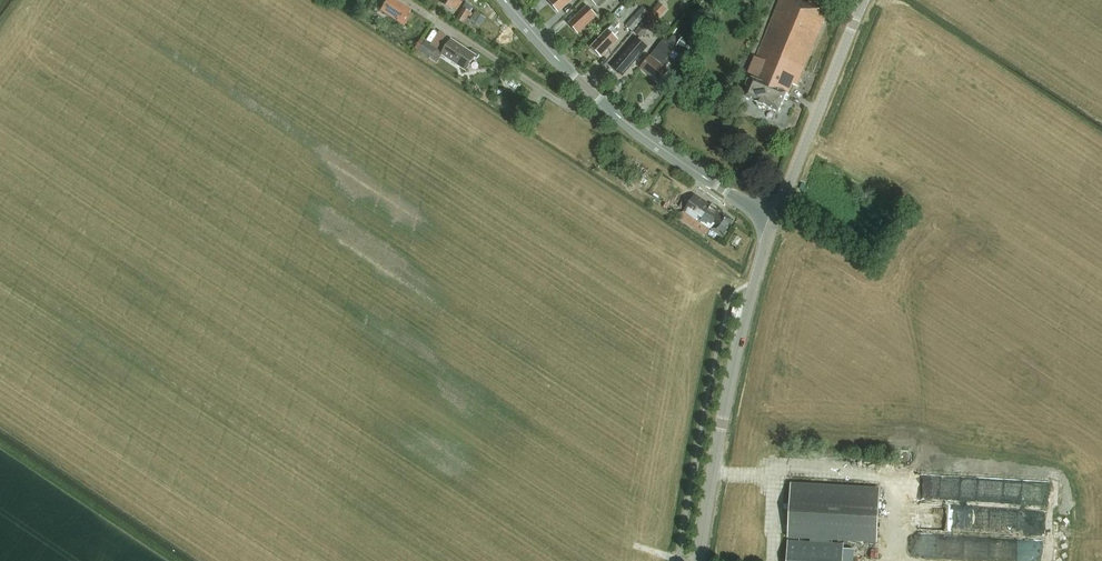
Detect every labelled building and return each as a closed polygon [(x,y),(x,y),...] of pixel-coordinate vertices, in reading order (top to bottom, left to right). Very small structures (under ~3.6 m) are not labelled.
[(412,17),(409,14),(411,10),(396,0),(390,0),(383,11),(406,26),(412,17)] [(458,0),(445,0),(443,3),(452,9),(458,0)] [(549,3),(558,13),(572,0),(552,0),(549,3)] [(830,15),(797,0),(781,0),(753,68),(755,70),(754,78),(754,79),(746,98),(758,103),(759,108),(765,110),(769,108),(779,112),(787,94),(790,94),(795,82),(800,84),(830,15)] [(647,17),(654,23),(655,24),(667,9),(659,3),(647,17)] [(579,34),(597,16),(587,5),(568,23),(579,34)] [(463,7),(456,18),(464,24),(471,12),(463,7)] [(633,31),(648,13),(642,8),(626,26),(633,31)] [(641,38),(654,23),(647,17),(634,32),(641,38)] [(601,58),(618,40),(615,37),(618,34),(614,30),(619,25),(616,22),(591,48),(601,58)] [(686,35),(677,47),(688,54),(696,43),(694,41),(698,36),(693,33),(690,38),(686,35)] [(651,57),(642,68),(653,78),(655,75),(662,80),(669,72),(665,69),(669,64),(666,62),(674,51),(671,48),(679,39),(674,35),(666,44),(662,41),(651,56),(651,57)] [(442,52),(422,39),(415,49),(430,58),(430,59),(437,64),(442,55),(441,54),(442,52)] [(464,69),(471,58),(468,56),(470,53),(451,40),(441,54),(464,69)] [(626,52),(612,68),(623,77),(637,61),(636,60),(640,56),(647,48),(636,40),(630,47),(630,48),(627,51),(626,52)] [(694,99),(703,87),(691,78),(682,90),(694,99)] [(523,118),(529,109),(523,104),(516,113),(523,118)] [(711,229),(723,237),(734,220),(722,213),(721,213),(695,196),(685,211),(711,229)] [(880,488),(791,483),(788,538),(832,541),(832,543),(844,543),(844,541),(877,543),(880,488)] [(1041,507),(1042,490),(997,489),(996,496),(1004,496),(1004,506),(1041,507)]
